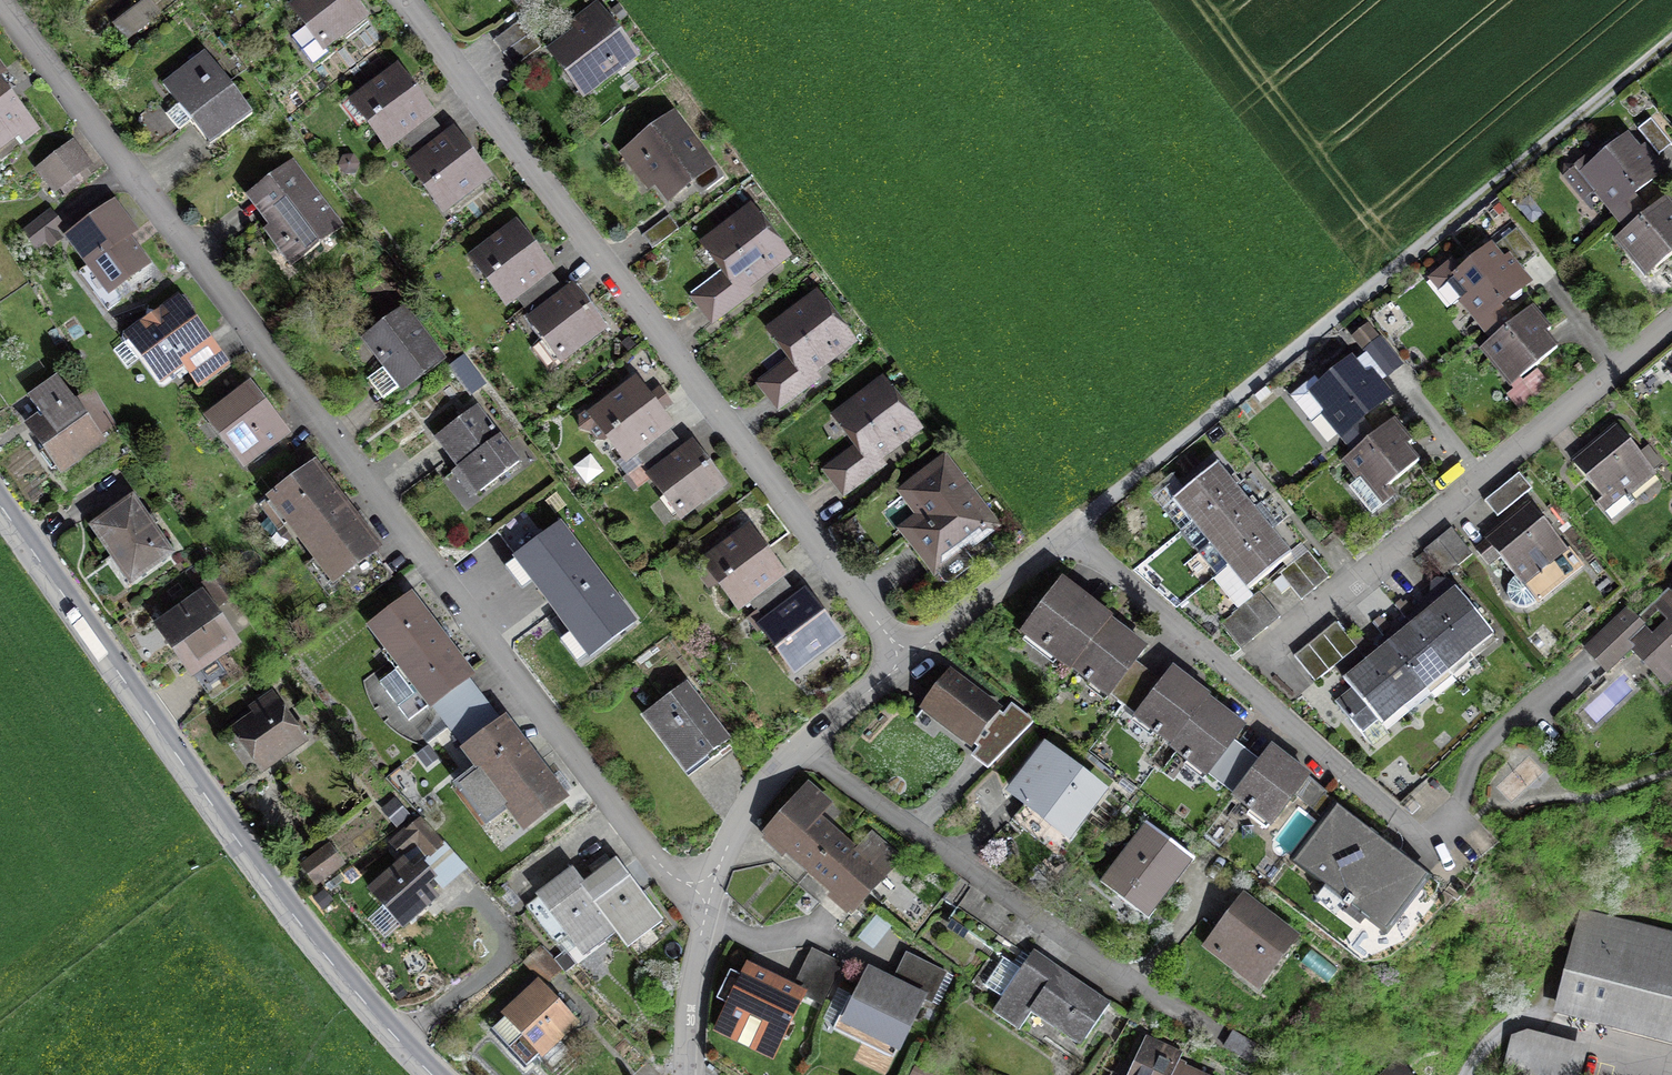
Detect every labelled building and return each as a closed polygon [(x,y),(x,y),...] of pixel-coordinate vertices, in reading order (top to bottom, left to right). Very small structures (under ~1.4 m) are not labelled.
[(356,0),(326,0),(300,20),(326,54),(371,20),(356,0)] [(522,13),(537,0),(511,0),(522,13)] [(645,60),(604,7),(548,50),(589,103),(645,60)] [(521,20),(496,37),(503,49),(528,31),(521,20)] [(539,47),(528,31),(503,49),(515,64),(539,47)] [(253,117),(205,57),(163,90),(210,150),(253,117)] [(402,65),(350,101),(387,153),(439,116),(402,65)] [(0,76),(0,157),(38,130),(0,76)] [(723,170),(678,113),(625,156),(670,212),(723,170)] [(1651,118),(1638,128),(1658,154),(1671,144),(1651,118)] [(495,178),(458,130),(409,167),(446,215),(495,178)] [(1633,134),(1582,178),(1629,234),(1671,198),(1671,195),(1665,172),(1633,134)] [(94,175),(73,148),(35,178),(57,205),(94,175)] [(345,227),(298,163),(252,197),(299,261),(345,227)] [(1629,234),(1622,240),(1654,278),(1671,262),(1671,198),(1629,234)] [(143,233),(116,200),(67,240),(112,296),(152,264),(133,241),(143,233)] [(795,258),(757,207),(703,247),(725,277),(693,301),(714,329),(757,297),(751,290),(795,258)] [(51,213),(25,232),(35,246),(61,227),(51,213)] [(668,217),(643,236),(652,248),(677,230),(668,217)] [(560,274),(523,222),(471,259),(508,310),(560,274)] [(1509,261),(1497,246),(1469,269),(1461,259),(1438,277),(1448,290),(1454,286),(1497,341),(1509,332),(1498,318),(1538,286),(1515,257),(1509,261)] [(610,332),(577,286),(525,324),(559,370),(610,332)] [(861,343),(823,292),(769,332),(792,362),(760,386),(780,414),(823,382),(818,375),(861,343)] [(232,366),(180,298),(127,338),(166,389),(188,372),(201,390),(232,366)] [(447,357),(409,306),(366,339),(405,389),(447,357)] [(1557,331),(1539,308),(1509,332),(1497,341),(1483,352),(1514,391),(1563,353),(1550,336),(1557,331)] [(1379,340),(1366,350),(1387,377),(1400,366),(1379,340)] [(465,354),(451,363),(457,373),(471,362),(465,354)] [(487,383),(471,362),(457,373),(472,394),(487,383)] [(1366,377),(1355,364),(1311,399),(1354,451),(1375,434),(1360,416),(1388,394),(1371,373),(1366,377)] [(107,443),(60,377),(29,399),(43,418),(30,428),(63,474),(107,443)] [(926,429),(888,378),(834,417),(857,448),(825,472),(845,499),(888,468),(883,461),(926,429)] [(293,436),(251,383),(206,419),(248,472),(293,436)] [(679,429),(650,391),(601,429),(630,466),(679,429)] [(523,460),(482,407),(439,439),(480,493),(523,460)] [(1409,437),(1394,419),(1375,434),(1354,451),(1339,464),(1355,484),(1361,479),(1374,495),(1418,459),(1404,442),(1409,437)] [(1662,473),(1622,426),(1581,461),(1621,508),(1662,473)] [(730,487),(697,444),(651,480),(684,523),(730,487)] [(1004,528),(948,456),(899,493),(921,522),(905,534),(938,578),(1004,528)] [(384,548),(317,463),(266,503),(334,588),(384,548)] [(1193,522),(1236,487),(1217,464),(1174,499),(1193,522)] [(1520,474),(1486,500),(1497,514),(1531,488),(1520,474)] [(1236,487),(1193,522),(1181,532),(1198,554),(1254,509),(1236,487)] [(174,557),(133,501),(89,533),(130,588),(174,557)] [(1254,509),(1198,554),(1216,576),(1272,531),(1278,526),(1260,504),(1254,509)] [(1575,551),(1535,505),(1489,545),(1529,591),(1575,551)] [(754,527),(704,564),(742,615),(792,578),(754,527)] [(1431,546),(1425,551),(1445,575),(1458,564),(1472,553),(1452,529),(1445,535),(1438,540),(1431,546)] [(1272,531),(1216,576),(1238,604),(1252,594),(1248,589),(1291,555),(1272,531)] [(636,627),(563,532),(515,569),(588,664),(636,627)] [(1295,564),(1281,575),(1301,600),(1308,594),(1315,588),(1321,584),(1328,578),(1308,554),(1295,564)] [(222,573),(205,585),(219,604),(236,592),(222,573)] [(1382,725),(1404,706),(1427,687),(1433,695),(1455,677),(1448,670),(1470,652),(1493,632),(1449,579),(1438,589),(1425,599),(1416,607),(1404,617),(1394,625),(1382,635),(1389,643),(1379,651),(1367,661),(1356,670),(1345,679),(1357,693),(1338,709),(1358,733),(1376,718),(1382,725)] [(1024,630),(1105,694),(1143,646),(1123,630),(1082,599),(1061,582),(1024,630)] [(848,648),(806,591),(759,625),(800,682),(848,648)] [(1246,603),(1232,614),(1252,639),(1260,633),(1266,628),(1275,621),(1280,617),(1260,592),(1246,603)] [(1656,607),(1667,619),(1651,634),(1633,649),(1664,683),(1671,676),(1671,593),(1656,607)] [(478,677),(416,595),(371,629),(433,711),(478,677)] [(241,658),(204,599),(158,628),(194,687),(241,658)] [(1651,634),(1628,608),(1583,649),(1606,674),(1633,649),(1651,634)] [(1317,637),(1308,644),(1302,649),(1294,655),(1314,681),(1329,670),(1343,659),(1357,648),(1336,622),(1329,628),(1322,633),(1317,637)] [(1009,703),(958,666),(924,713),(975,750),(1009,703)] [(1135,714),(1207,773),(1245,727),(1221,708),(1188,681),(1173,668),(1135,714)] [(731,741),(687,687),(644,722),(687,776),(731,741)] [(309,746),(274,697),(230,728),(264,777),(309,746)] [(573,798),(510,717),(465,752),(528,833),(573,798)] [(1113,793),(1048,745),(1010,797),(1075,844),(1113,793)] [(1290,760),(1270,746),(1234,796),(1273,823),(1309,774),(1290,760)] [(807,874),(842,832),(835,826),(845,814),(814,787),(768,841),(807,874)] [(1436,879),(1342,810),(1301,866),(1395,935),(1436,879)] [(422,818),(393,842),(403,854),(416,844),(426,856),(442,843),(422,818)] [(1197,862),(1149,827),(1105,887),(1153,922),(1197,862)] [(842,832),(807,874),(859,918),(907,861),(876,835),(863,850),(842,832)] [(330,847),(302,866),(312,881),(340,863),(330,847)] [(667,924),(618,861),(585,886),(624,937),(634,949),(667,924)] [(440,900),(405,862),(370,894),(405,932),(440,900)] [(585,886),(574,872),(538,899),(589,965),(624,937),(585,886)] [(1115,1007),(1056,967),(1067,950),(956,876),(943,896),(959,906),(949,921),(1005,958),(985,987),(1001,998),(992,1012),(1021,1032),(1034,1012),(1088,1048),(1115,1007)] [(1307,942),(1249,896),(1206,950),(1264,996),(1307,942)] [(1585,912),(1559,1003),(1671,1034),(1671,936),(1585,912)] [(541,948),(530,959),(543,972),(554,961),(541,948)] [(845,967),(816,954),(800,989),(751,967),(718,1037),(778,1065),(809,1000),(826,1008),(845,967)] [(911,958),(899,984),(873,972),(847,1027),(905,1054),(928,1005),(937,1009),(952,977),(911,958)] [(582,1028),(537,985),(504,1020),(550,1063),(582,1028)] [(1267,1049),(1238,1033),(1228,1051),(1257,1066),(1267,1049)] [(1150,1040),(1134,1074),(1202,1074),(1183,1066),(1188,1057),(1150,1040)] [(1403,1060),(1386,1074),(1416,1074),(1403,1060)]
